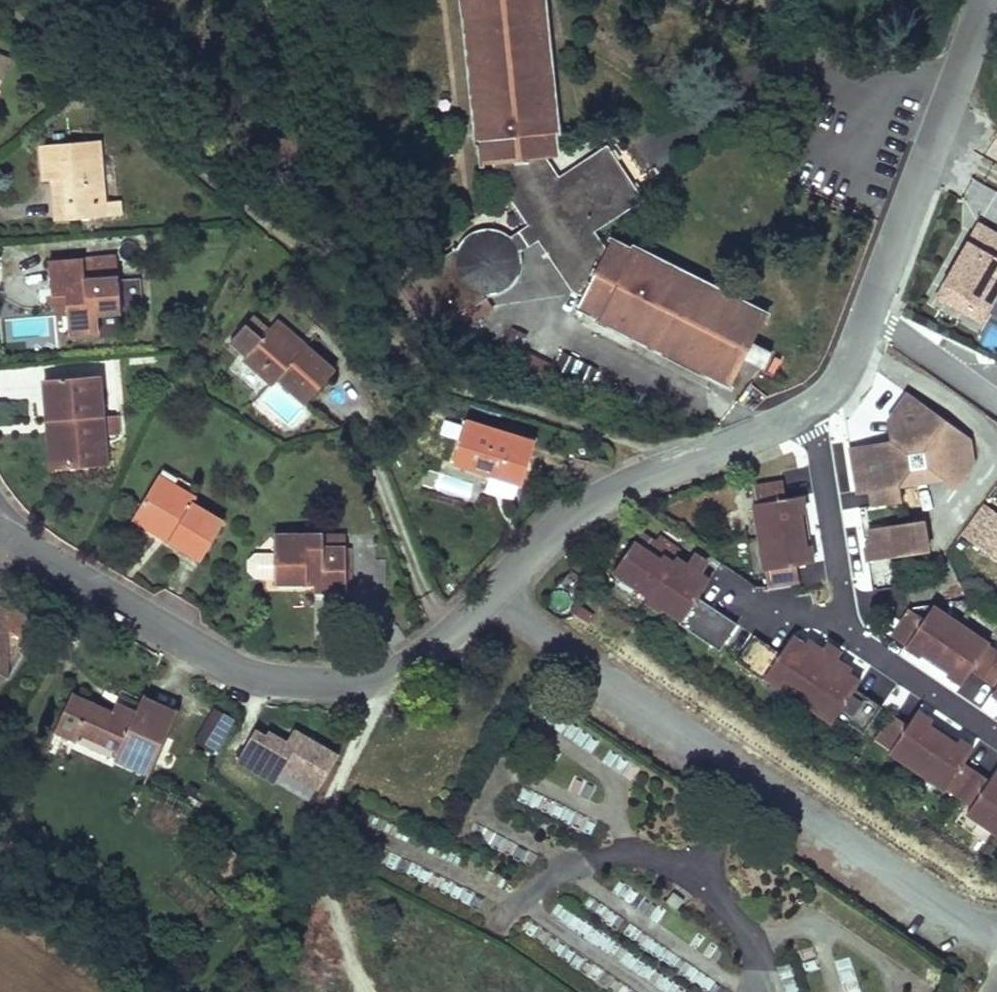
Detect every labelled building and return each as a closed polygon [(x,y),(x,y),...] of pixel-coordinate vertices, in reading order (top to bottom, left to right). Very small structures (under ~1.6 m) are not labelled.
[(475,141),(479,141),(481,164),(494,164),(495,175),(530,226),(508,240),(503,236),(497,232),(487,231),(479,232),(470,237),(462,245),(459,250),(411,281),(431,313),(437,323),(438,324),(440,327),(487,295),(491,296),(500,292),(508,287),(514,281),(518,271),(520,261),(517,253),(539,239),(572,290),(583,295),(578,307),(599,317),(598,321),(730,388),(744,360),(752,343),(766,314),(635,246),(631,251),(610,240),(605,253),(591,232),(639,199),(623,175),(606,148),(557,181),(543,159),(557,158),(555,133),(559,133),(544,0),(462,0),(475,141)] [(0,56),(0,65),(7,68),(11,60),(0,56)] [(100,141),(40,146),(44,182),(53,181),(65,180),(68,220),(108,217),(100,141)] [(65,180),(53,181),(56,221),(68,220),(65,180)] [(996,300),(996,231),(975,220),(936,300),(985,325),(996,300)] [(116,255),(84,258),(86,280),(118,276),(116,255)] [(84,258),(49,261),(52,296),(66,295),(75,294),(76,303),(67,305),(70,332),(99,329),(98,317),(122,315),(118,276),(86,280),(84,258)] [(75,294),(66,295),(67,305),(76,303),(75,294)] [(437,323),(431,313),(426,317),(432,327),(437,323)] [(266,331),(251,317),(246,324),(260,338),(266,331)] [(306,346),(277,320),(270,327),(298,353),(306,346)] [(334,371),(306,346),(298,353),(270,327),(266,331),(260,338),(246,324),(230,341),(245,355),(242,358),(272,385),(278,378),(306,403),(314,394),(334,371)] [(771,352),(752,343),(744,360),(762,369),(771,352)] [(545,387),(553,368),(529,358),(521,377),(545,387)] [(99,376),(43,380),(47,422),(55,422),(60,470),(96,467),(94,442),(105,442),(99,376)] [(971,442),(908,395),(888,422),(891,443),(845,450),(853,494),(868,492),(870,508),(901,503),(899,487),(909,474),(917,463),(942,482),(955,492),(974,466),(971,442)] [(55,422),(47,422),(48,440),(51,470),(60,470),(55,422)] [(531,442),(464,423),(452,465),(519,485),(525,464),(531,442)] [(105,442),(94,442),(96,467),(107,466),(105,442)] [(923,484),(942,482),(917,463),(909,474),(899,487),(923,484)] [(196,499),(158,476),(136,511),(173,534),(169,541),(201,560),(223,523),(193,505),(196,499)] [(779,482),(749,487),(765,584),(795,580),(792,564),(809,561),(807,548),(802,549),(799,529),(796,511),(801,510),(798,495),(781,498),(779,482)] [(983,501),(960,534),(996,560),(996,510),(983,501)] [(173,534),(136,511),(131,519),(169,541),(173,534)] [(920,521),(866,530),(868,543),(862,550),(864,563),(925,553),(920,521)] [(803,528),(799,529),(802,549),(807,548),(803,528)] [(653,543),(638,532),(610,571),(645,595),(641,599),(655,609),(658,606),(680,622),(678,625),(717,652),(736,625),(698,599),(710,581),(698,574),(694,578),(686,571),(688,566),(672,556),(653,543)] [(325,535),(274,534),(274,551),(256,551),(249,558),(250,568),(257,576),(274,576),(274,582),(313,582),(323,582),(323,592),(345,592),(346,547),(324,547),(325,535)] [(346,535),(325,535),(324,547),(346,547),(346,535)] [(657,537),(653,543),(672,556),(676,550),(657,537)] [(323,582),(313,582),(313,591),(323,592),(323,582)] [(9,678),(9,610),(0,604),(0,683),(9,678)] [(934,607),(925,620),(932,624),(940,611),(934,607)] [(940,611),(932,624),(925,620),(911,610),(892,637),(907,646),(906,648),(918,655),(921,651),(937,662),(953,673),(950,677),(962,685),(972,672),(996,689),(996,650),(940,611)] [(782,657),(754,638),(736,665),(763,684),(764,681),(783,694),(781,696),(810,716),(812,713),(833,728),(838,721),(864,739),(882,711),(856,693),(861,685),(848,676),(845,680),(837,675),(840,671),(827,662),(814,653),(810,657),(804,652),(807,648),(794,639),(782,657)] [(831,656),(811,642),(807,648),(804,652),(810,657),(814,653),(827,662),(831,656)] [(921,651),(918,655),(934,666),(937,662),(921,651)] [(848,676),(853,670),(831,656),(827,662),(840,671),(837,675),(845,680),(848,676)] [(953,673),(937,662),(934,666),(950,677),(953,673)] [(112,713),(71,694),(55,732),(76,743),(80,733),(119,750),(115,759),(148,774),(176,711),(154,702),(143,697),(137,710),(134,718),(114,708),(112,713)] [(137,710),(116,702),(114,708),(134,718),(137,710)] [(216,708),(198,742),(216,752),(235,718),(216,708)] [(895,720),(877,747),(972,812),(976,807),(982,811),(974,823),(996,839),(996,778),(995,777),(991,783),(965,766),(973,753),(961,744),(958,749),(944,739),(928,729),(931,724),(919,716),(910,729),(895,720)] [(575,722),(566,729),(585,752),(594,744),(575,722)] [(340,752),(294,727),(287,739),(258,723),(236,764),(275,785),(284,769),(320,789),(340,752)] [(928,729),(944,739),(947,735),(931,724),(928,729)] [(947,735),(944,739),(958,749),(961,744),(947,735)] [(285,770),(277,781),(307,802),(315,790),(285,770)] [(972,812),(967,819),(974,823),(982,811),(976,807),(972,812)] [(229,851),(217,870),(228,877),(240,859),(229,851)]
